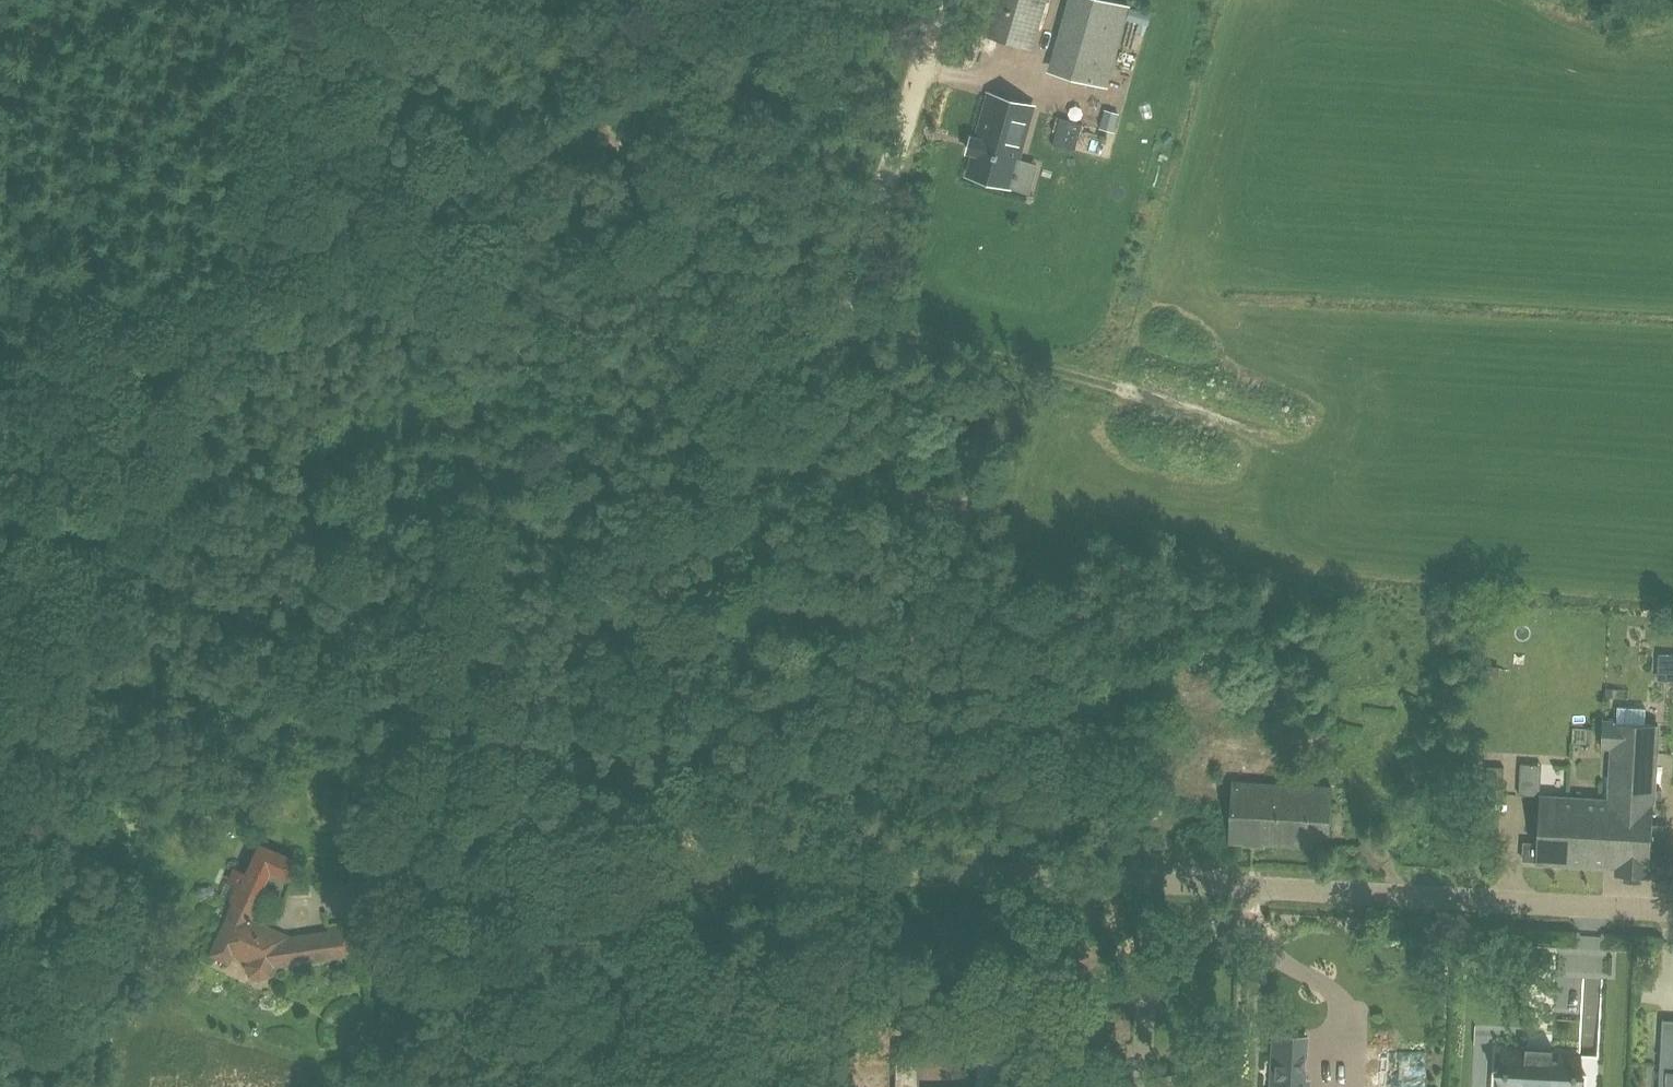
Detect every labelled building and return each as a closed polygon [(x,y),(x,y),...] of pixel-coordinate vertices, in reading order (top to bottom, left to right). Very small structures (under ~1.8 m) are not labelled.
[(989,29),(987,34),(1034,49),(1048,0),(997,0),(989,29)] [(1121,0),(1077,0),(1067,75),(1111,80),(1121,0)] [(1067,110),(1078,113),(1084,97),(1073,93),(1067,110)] [(969,175),(1012,186),(1035,107),(991,94),(978,139),(974,138),(971,151),(976,152),(969,175)] [(1082,122),(1060,116),(1057,129),(1052,145),(1074,151),(1082,122)] [(1524,843),(1523,860),(1536,861),(1536,862),(1545,863),(1547,863),(1549,863),(1550,863),(1558,863),(1562,863),(1569,864),(1583,865),(1591,865),(1594,865),(1602,866),(1605,866),(1613,866),(1617,867),(1616,875),(1617,875),(1618,875),(1624,875),(1625,875),(1641,876),(1642,876),(1650,877),(1650,873),(1663,874),(1666,826),(1652,825),(1654,798),(1654,790),(1656,767),(1658,724),(1646,724),(1647,708),(1618,707),(1617,722),(1603,721),(1602,738),(1602,744),(1601,746),(1613,747),(1612,756),(1612,759),(1611,776),(1610,800),(1603,800),(1595,799),(1587,799),(1584,799),(1577,798),(1574,798),(1566,798),(1563,797),(1556,797),(1540,796),(1539,809),(1538,832),(1537,843),(1529,843),(1524,843)] [(1487,767),(1486,793),(1503,794),(1504,768),(1487,767)] [(1329,847),(1332,788),(1232,782),(1229,841),(1244,842),(1244,845),(1265,846),(1265,843),(1329,847)] [(249,927),(220,930),(222,948),(222,949),(234,948),(251,946),(252,948),(262,947),(265,972),(325,966),(323,941),(330,940),(343,939),(341,915),(331,916),(330,908),(317,909),(317,910),(314,910),(306,911),(307,919),(295,920),(288,852),(265,854),(266,867),(253,868),(257,900),(270,898),(272,922),(249,925),(249,927)] [(1224,953),(1238,953),(1239,940),(1225,939),(1224,953)] [(1217,968),(1217,956),(1207,956),(1207,968),(1217,968)] [(1272,1086),(1304,1086),(1305,1082),(1305,1079),(1307,1037),(1275,1035),(1272,1086)] [(1660,1072),(1666,1073),(1665,1086),(1672,1086),(1672,1046),(1661,1045),(1660,1072)] [(920,1065),(920,1046),(896,1046),(896,1065),(920,1065)] [(1004,1046),(976,1046),(976,1086),(1004,1086),(1004,1046)] [(1594,1060),(1599,1060),(1599,1057),(1580,1056),(1553,1054),(1554,1048),(1552,1048),(1552,1052),(1527,1051),(1528,1047),(1526,1047),(1525,1053),(1503,1052),(1502,1070),(1493,1070),(1493,1072),(1492,1086),(1592,1086),(1594,1060)]
